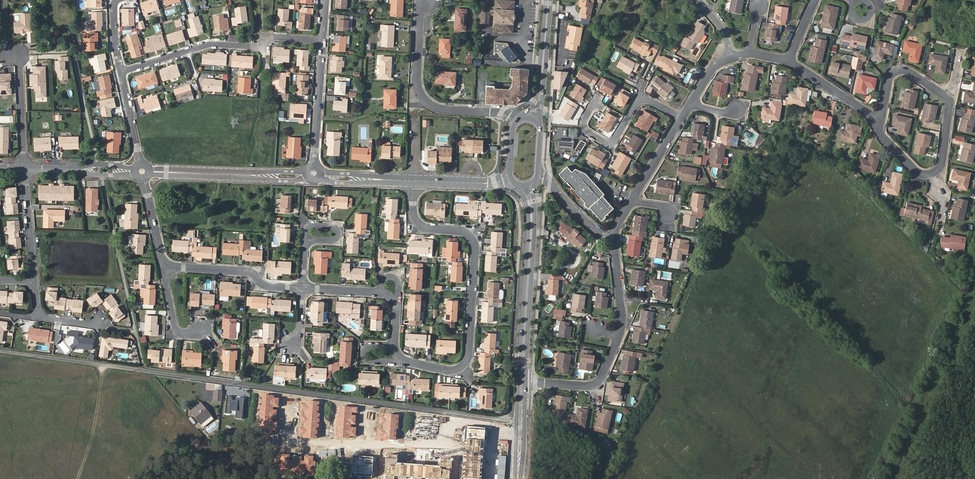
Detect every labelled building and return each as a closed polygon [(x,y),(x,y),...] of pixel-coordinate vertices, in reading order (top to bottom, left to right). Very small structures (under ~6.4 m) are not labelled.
[(147,15),(150,14),(149,12),(161,8),(159,0),(151,0),(143,3),(147,15)] [(347,8),(348,0),(337,0),(336,7),(347,8)] [(390,16),(402,16),(402,11),(400,11),(401,0),(391,0),(390,16)] [(480,26),(488,27),(490,0),(482,0),(480,26)] [(514,1),(495,0),(493,31),(512,32),(514,1)] [(582,6),(580,14),(582,14),(581,18),(589,20),(593,3),(590,3),(588,2),(588,0),(579,0),(579,2),(583,3),(582,6)] [(741,0),(731,0),(729,12),(740,14),(743,3),(741,2),(741,0)] [(825,16),(824,15),(821,26),(825,27),(824,31),(832,33),(833,29),(838,9),(835,8),(835,4),(828,3),(828,6),(825,16)] [(907,11),(908,5),(898,3),(897,9),(907,11)] [(237,17),(238,22),(248,21),(246,6),(236,7),(237,17)] [(776,20),(775,23),(777,24),(784,25),(785,21),(786,21),(788,8),(781,7),(779,6),(776,6),(774,16),(776,17),(776,20)] [(135,24),(136,7),(125,7),(125,12),(126,12),(126,24),(126,27),(127,28),(133,28),(134,27),(134,24),(135,24)] [(302,14),(301,14),(300,30),(310,30),(311,14),(313,14),(314,9),(303,8),(302,14)] [(279,18),(278,26),(287,26),(287,29),(291,29),(292,22),(288,22),(289,10),(279,9),(279,18)] [(466,11),(457,10),(455,30),(465,31),(466,11)] [(87,31),(103,30),(103,25),(104,25),(103,11),(94,12),(95,25),(87,26),(87,31)] [(195,11),(188,13),(190,19),(193,28),(189,29),(191,37),(204,32),(199,16),(196,17),(195,11)] [(30,13),(20,13),(21,21),(14,22),(15,31),(21,31),(21,30),(24,30),(24,31),(30,30),(30,13)] [(891,18),(888,17),(885,32),(897,35),(901,15),(892,13),(891,18)] [(229,28),(228,18),(225,18),(224,14),(215,15),(217,30),(229,28)] [(338,18),(340,19),(339,30),(349,31),(350,16),(338,15),(338,18)] [(141,28),(147,26),(145,20),(139,22),(141,28)] [(705,27),(697,22),(687,39),(685,38),(681,46),(690,51),(695,42),(697,44),(704,34),(701,32),(705,27)] [(775,23),(769,22),(769,26),(768,29),(765,28),(764,39),(776,41),(778,28),(777,28),(777,24),(775,23)] [(393,48),(393,42),(391,42),(392,30),(390,30),(390,26),(381,26),(381,31),(382,31),(381,47),(393,48)] [(564,47),(575,50),(576,44),(578,45),(581,28),(568,26),(567,30),(570,30),(568,38),(566,37),(564,47)] [(171,44),(178,42),(177,40),(186,37),(184,30),(168,35),(171,44)] [(87,33),(87,46),(98,44),(99,44),(98,37),(100,37),(100,33),(87,33)] [(138,34),(128,37),(129,39),(134,57),(142,54),(137,37),(139,36),(138,34)] [(852,36),(843,34),(841,44),(864,49),(867,37),(852,34),(852,36)] [(346,43),(347,37),(335,36),(334,51),(345,52),(346,43)] [(160,37),(148,41),(151,50),(163,47),(160,37)] [(817,38),(815,47),(812,46),(809,61),(821,64),(826,40),(817,38)] [(450,40),(440,39),(439,52),(442,53),(442,57),(449,58),(450,40)] [(631,50),(649,59),(651,54),(653,50),(649,48),(643,46),(635,41),(631,50)] [(918,61),(922,45),(905,41),(903,50),(910,52),(909,59),(918,61)] [(882,60),(884,53),(891,54),(893,45),(877,42),(873,58),(882,60)] [(498,53),(504,61),(507,59),(509,62),(517,56),(509,45),(498,53)] [(653,50),(651,54),(656,57),(660,48),(655,46),(653,50)] [(279,50),(279,48),(275,47),(274,60),(290,62),(291,51),(284,51),(279,50)] [(306,51),(298,50),(297,66),(300,66),(300,70),(307,70),(307,66),(306,66),(306,57),(305,57),(306,51)] [(207,64),(227,65),(228,54),(208,53),(208,54),(204,54),(203,63),(207,64)] [(233,53),(232,66),(254,67),(254,57),(237,56),(237,54),(233,53)] [(105,58),(107,58),(106,54),(94,57),(95,65),(97,72),(107,70),(105,60),(105,58)] [(931,54),(929,64),(936,65),(935,72),(944,74),(947,57),(931,54)] [(56,60),(56,69),(58,69),(58,76),(60,78),(68,78),(67,69),(65,69),(65,60),(67,59),(67,56),(59,56),(59,60),(56,60)] [(341,73),(342,68),(342,61),(342,57),(332,57),(331,72),(341,73)] [(379,78),(390,79),(391,57),(380,57),(379,78)] [(624,70),(631,73),(632,70),(637,72),(640,64),(636,63),(635,64),(622,57),(617,67),(624,70)] [(669,71),(668,73),(674,76),(675,73),(679,75),(683,68),(679,66),(663,58),(663,59),(659,57),(655,64),(665,69),(669,71)] [(837,73),(836,75),(848,78),(851,66),(833,62),(831,71),(837,73)] [(161,70),(164,80),(182,75),(178,64),(161,70)] [(752,75),(748,75),(745,74),(742,89),(754,91),(758,71),(761,72),(762,68),(759,67),(749,66),(748,70),(753,71),(752,75)] [(45,67),(37,67),(38,75),(34,75),(31,75),(31,85),(35,85),(37,85),(37,89),(37,97),(47,96),(45,67)] [(493,87),(486,87),(486,101),(493,101),(493,104),(514,105),(527,94),(527,85),(526,85),(527,74),(525,74),(526,69),(511,68),(510,76),(513,76),(512,87),(508,90),(493,89),(493,87)] [(590,84),(594,75),(581,69),(577,77),(590,84)] [(555,70),(554,88),(566,89),(567,71),(555,70)] [(147,84),(148,86),(159,82),(155,72),(137,78),(140,86),(147,84)] [(446,84),(446,85),(455,86),(456,73),(437,72),(436,83),(446,84)] [(0,75),(0,89),(0,94),(12,94),(11,88),(10,88),(10,85),(10,82),(11,82),(11,74),(0,75)] [(287,75),(275,74),(274,86),(276,86),(275,91),(285,92),(287,75)] [(98,92),(99,96),(112,93),(111,89),(109,80),(111,80),(109,75),(99,77),(102,91),(98,92)] [(296,95),(307,96),(308,76),(298,75),(296,95)] [(713,95),(725,97),(728,83),(733,83),(734,78),(721,76),(721,82),(715,81),(713,95)] [(777,76),(776,80),(775,83),(773,83),(771,93),(784,95),(787,78),(777,76)] [(876,79),(860,76),(856,92),(865,93),(866,86),(873,88),(876,79)] [(253,78),(240,77),(240,92),(255,93),(255,89),(252,88),(253,78)] [(600,87),(607,91),(611,93),(616,85),(606,79),(602,77),(598,84),(601,85),(600,87)] [(337,86),(335,86),(335,94),(345,94),(346,78),(338,78),(337,86)] [(673,90),(667,85),(658,78),(651,86),(659,92),(661,93),(667,98),(673,90)] [(223,91),(224,81),(205,80),(204,90),(223,91)] [(580,100),(588,87),(578,81),(570,95),(580,100)] [(974,81),(973,93),(965,92),(964,101),(974,103),(974,81)] [(195,99),(194,94),(191,84),(175,89),(178,99),(189,96),(191,100),(195,99)] [(788,101),(788,103),(805,106),(807,89),(798,88),(797,95),(789,94),(788,101)] [(624,105),(629,97),(624,94),(626,91),(623,89),(616,100),(623,104),(624,105)] [(396,90),(384,90),(384,108),(395,108),(396,90)] [(912,94),(909,93),(905,92),(901,107),(913,109),(917,92),(913,91),(912,94)] [(145,106),(146,109),(154,107),(162,105),(159,95),(144,99),(143,95),(138,97),(142,107),(145,106)] [(116,107),(115,98),(100,101),(102,110),(116,107)] [(334,109),(343,110),(343,108),(347,108),(347,100),(344,99),(343,102),(335,101),(334,109)] [(567,103),(561,114),(569,119),(578,104),(570,99),(568,103),(567,103)] [(778,120),(781,104),(772,102),(771,109),(763,108),(762,117),(761,121),(769,122),(770,118),(778,120)] [(927,119),(931,120),(934,121),(938,106),(925,103),(921,121),(926,122),(927,119)] [(291,107),(290,118),(306,119),(307,105),(298,104),(298,108),(291,107)] [(644,114),(640,121),(637,125),(647,130),(653,119),(650,117),(651,114),(644,110),(642,113),(644,114)] [(611,127),(618,116),(609,111),(602,122),(600,121),(597,125),(608,132),(611,127)] [(815,111),(813,123),(831,127),(832,117),(827,116),(827,113),(815,111)] [(962,118),(959,130),(971,133),(974,116),(974,115),(966,113),(965,119),(962,118)] [(898,133),(907,136),(911,119),(894,115),(892,124),(899,126),(898,133)] [(694,135),(693,138),(700,139),(701,136),(703,136),(705,125),(692,123),(691,132),(694,132),(694,135)] [(849,125),(847,132),(840,130),(839,139),(855,143),(858,126),(849,125)] [(725,145),(732,146),(734,128),(722,126),(721,137),(723,137),(722,140),(722,144),(725,145)] [(0,127),(0,148),(9,148),(10,127),(0,127)] [(653,130),(649,137),(651,137),(654,140),(658,133),(653,130)] [(327,131),(326,139),(328,139),(327,147),(327,155),(339,156),(340,136),(339,136),(339,132),(327,131)] [(120,138),(121,139),(121,132),(107,132),(107,140),(108,140),(107,152),(119,153),(119,144),(120,138)] [(643,138),(635,133),(629,143),(631,145),(629,148),(635,152),(643,138)] [(921,144),(926,145),(929,146),(931,135),(919,133),(915,153),(924,155),(925,151),(920,150),(921,144)] [(760,136),(756,141),(761,145),(765,139),(760,136)] [(80,137),(60,138),(60,145),(64,145),(64,149),(80,149),(80,137)] [(299,152),(300,146),(300,138),(289,137),(288,149),(287,149),(286,157),(297,158),(301,156),(301,153),(299,152)] [(52,138),(35,139),(36,152),(53,150),(52,138)] [(683,144),(681,143),(680,152),(691,154),(693,139),(684,138),(683,142),(683,144)] [(473,153),(473,140),(462,140),(462,150),(465,150),(469,151),(469,153),(473,153)] [(483,141),(473,140),(473,153),(476,153),(476,151),(481,151),(483,151),(483,141)] [(574,156),(575,142),(559,140),(558,149),(574,156)] [(575,150),(580,153),(586,142),(582,140),(580,142),(575,150)] [(722,164),(725,145),(722,144),(715,143),(715,147),(712,147),(709,162),(711,162),(720,164),(722,164)] [(972,163),(974,149),(974,145),(967,143),(966,149),(963,148),(960,160),(972,163)] [(351,159),(359,159),(367,160),(367,162),(371,162),(372,144),(369,144),(368,149),(352,147),(351,159)] [(388,146),(382,146),(381,158),(390,158),(390,156),(400,156),(400,147),(388,146)] [(593,148),(587,158),(601,166),(607,154),(599,150),(598,151),(593,148)] [(452,161),(452,152),(442,152),(428,151),(427,163),(436,163),(437,161),(452,161)] [(623,172),(632,157),(621,151),(617,158),(619,159),(614,166),(618,168),(623,172)] [(880,156),(871,154),(869,161),(861,159),(859,168),(875,172),(880,156)] [(567,166),(559,173),(571,187),(570,189),(578,198),(581,196),(585,201),(584,202),(589,208),(590,207),(601,219),(605,216),(604,216),(614,207),(602,195),(604,193),(585,173),(575,168),(571,171),(567,166)] [(682,168),(679,168),(677,176),(681,176),(680,179),(695,181),(697,170),(682,167),(682,168)] [(958,187),(966,189),(970,174),(954,170),(952,179),(959,180),(958,187)] [(901,179),(892,177),(891,183),(883,182),(881,191),(898,195),(901,179)] [(671,194),(674,194),(675,187),(672,186),(673,183),(657,180),(655,192),(671,195),(671,194)] [(57,185),(40,185),(40,198),(57,199),(75,199),(75,185),(57,185)] [(17,187),(7,188),(8,196),(6,196),(7,200),(7,204),(7,214),(19,213),(18,203),(16,203),(16,199),(16,196),(17,195),(17,187)] [(98,188),(88,188),(87,209),(98,210),(98,188)] [(701,212),(704,212),(704,209),(702,208),(704,195),(693,193),(691,204),(693,205),(693,207),(692,211),(699,212),(701,212)] [(292,196),(281,195),(279,209),(275,209),(275,212),(289,213),(290,210),(291,210),(292,196)] [(332,197),(328,197),(327,208),(331,209),(331,207),(347,208),(348,197),(332,196),(332,197)] [(327,208),(328,197),(324,197),(324,201),(308,200),(307,211),(323,212),(323,211),(327,211),(327,208)] [(951,218),(963,221),(968,200),(958,198),(957,206),(954,206),(951,218)] [(381,218),(384,218),(395,219),(395,215),(396,215),(397,199),(386,199),(385,215),(381,214),(381,218)] [(425,214),(434,215),(441,216),(440,217),(444,218),(445,204),(441,204),(441,201),(432,200),(432,203),(426,203),(425,214)] [(482,204),(482,201),(470,201),(469,205),(457,204),(456,215),(477,216),(477,215),(481,215),(481,213),(482,204)] [(486,204),(482,204),(481,213),(485,213),(485,214),(487,214),(487,217),(490,217),(490,214),(501,215),(502,204),(486,203),(486,204)] [(920,213),(921,209),(922,206),(906,203),(904,215),(928,220),(930,211),(925,210),(924,214),(920,213)] [(126,204),(124,229),(137,229),(138,220),(136,220),(137,213),(137,204),(126,204)] [(44,217),(44,226),(53,226),(53,220),(64,220),(65,210),(46,210),(45,217),(44,217)] [(700,218),(701,212),(699,212),(692,211),(687,210),(687,214),(686,216),(684,216),(683,225),(695,227),(696,217),(700,218)] [(355,234),(368,234),(370,234),(370,231),(365,230),(366,214),(356,214),(355,230),(356,230),(355,234)] [(641,237),(643,237),(644,232),(645,232),(647,217),(636,215),(634,230),(633,230),(632,235),(641,237)] [(398,223),(399,219),(395,219),(384,218),(384,222),(388,222),(387,238),(398,239),(399,223),(398,223)] [(20,219),(8,220),(9,231),(10,231),(10,234),(10,238),(10,248),(22,247),(21,237),(19,237),(19,233),(19,230),(20,230),(20,219)] [(573,230),(570,227),(563,221),(557,228),(564,234),(579,247),(585,240),(577,233),(579,232),(574,228),(573,230)] [(275,228),(279,228),(279,242),(290,242),(291,229),(289,228),(290,225),(275,224),(275,228)] [(491,252),(500,252),(500,248),(501,248),(502,233),(492,232),(491,248),(491,252)] [(355,234),(349,233),(349,237),(348,237),(346,253),(357,254),(358,237),(362,238),(362,237),(368,237),(368,234),(355,234)] [(144,239),(145,239),(145,235),(132,234),(131,253),(142,254),(143,246),(144,239)] [(193,242),(193,236),(188,235),(188,237),(190,237),(189,241),(173,240),(173,251),(188,252),(189,251),(192,251),(193,242)] [(632,235),(629,235),(628,239),(626,255),(638,256),(640,241),(641,237),(632,235)] [(945,242),(946,237),(941,237),(940,246),(964,250),(966,237),(951,235),(951,238),(950,242),(945,242)] [(653,237),(651,247),(653,247),(655,239),(659,240),(659,238),(653,237)] [(653,247),(651,247),(650,256),(661,258),(664,239),(659,238),(659,240),(655,239),(653,247)] [(676,242),(675,246),(675,248),(673,247),(671,259),(681,261),(684,243),(687,244),(687,240),(676,238),(676,242)] [(242,254),(243,240),(239,240),(239,244),(223,243),(222,254),(238,255),(238,254),(242,254)] [(242,254),(242,259),(246,259),(246,260),(262,261),(262,251),(246,249),(247,240),(243,240),(242,254)] [(429,241),(421,241),(413,241),(412,252),(432,254),(433,240),(429,240),(429,241)] [(438,261),(447,261),(455,262),(456,258),(457,258),(458,242),(447,241),(446,249),(443,249),(442,257),(439,257),(438,261)] [(192,251),(192,256),(196,256),(196,257),(212,258),(212,247),(197,246),(197,243),(193,242),(192,251)] [(316,258),(315,265),(315,273),(326,274),(328,251),(314,250),(314,257),(316,258)] [(382,263),(382,264),(399,265),(399,254),(383,253),(383,251),(380,251),(379,263),(382,263)] [(505,256),(505,253),(500,252),(491,252),(487,251),(487,255),(486,255),(485,271),(495,272),(497,256),(505,256)] [(21,254),(12,255),(12,259),(8,259),(9,268),(19,267),(19,268),(24,268),(23,262),(19,262),(19,259),(21,258),(21,254)] [(461,266),(462,262),(455,262),(447,261),(447,265),(451,265),(450,281),(461,282),(462,266),(461,266)] [(602,269),(603,267),(603,263),(593,261),(591,277),(603,279),(604,269),(602,269)] [(271,264),(271,271),(271,275),(275,275),(275,273),(282,274),(290,274),(291,262),(272,262),(271,264)] [(410,275),(410,278),(422,279),(423,263),(413,263),(412,271),(412,275),(410,275)] [(349,279),(365,280),(366,270),(350,269),(350,264),(346,264),(346,270),(342,270),(341,277),(345,278),(349,278),(349,279)] [(134,280),(134,284),(139,284),(148,285),(149,281),(150,281),(150,265),(139,265),(138,280),(134,280)] [(631,284),(643,286),(645,271),(634,270),(631,284)] [(557,295),(559,273),(551,273),(551,279),(548,279),(547,294),(549,294),(549,300),(555,300),(556,295),(557,295)] [(422,279),(410,278),(409,282),(411,282),(411,287),(411,289),(421,289),(422,279)] [(651,280),(649,289),(657,290),(656,297),(665,298),(667,282),(651,280)] [(226,284),(227,282),(220,282),(219,296),(219,299),(227,300),(228,299),(228,295),(240,296),(241,285),(232,284),(226,284)] [(488,302),(497,303),(497,299),(498,299),(499,283),(488,282),(487,298),(488,298),(488,302)] [(155,285),(148,285),(139,284),(139,288),(141,288),(144,288),(144,298),(144,304),(154,305),(155,289),(154,289),(155,285)] [(58,287),(49,286),(48,290),(47,298),(56,300),(55,308),(65,309),(65,307),(69,308),(73,308),(72,310),(83,312),(84,300),(74,299),(70,299),(67,298),(56,296),(58,287)] [(0,290),(0,302),(8,303),(8,302),(12,302),(16,302),(16,301),(24,301),(24,292),(16,291),(16,293),(12,293),(9,293),(9,291),(0,290)] [(606,309),(608,299),(606,299),(606,297),(607,293),(597,291),(594,307),(606,309)] [(91,297),(88,299),(93,307),(97,304),(97,305),(103,301),(109,309),(110,308),(112,311),(111,312),(116,319),(117,318),(119,321),(126,315),(125,312),(125,311),(123,312),(119,306),(120,305),(117,303),(118,302),(112,294),(103,300),(98,293),(91,297)] [(214,304),(215,295),(191,293),(190,302),(190,305),(199,306),(200,303),(214,304)] [(582,306),(584,307),(585,295),(574,293),(572,308),(581,309),(582,306)] [(424,305),(420,305),(420,300),(420,295),(410,294),(409,302),(409,306),(407,306),(407,309),(419,310),(424,311),(424,305)] [(271,300),(271,299),(268,299),(268,298),(252,297),(251,306),(251,308),(266,309),(266,312),(270,313),(271,300)] [(270,313),(270,314),(274,314),(274,310),(290,311),(291,301),(275,300),(275,301),(271,300),(270,313)] [(446,310),(459,311),(459,308),(457,307),(457,303),(457,301),(447,300),(446,310)] [(311,308),(311,311),(323,312),(324,302),(314,301),(313,304),(313,308),(311,308)] [(352,303),(336,301),(336,312),(340,312),(340,317),(351,318),(359,318),(360,304),(352,303)] [(497,307),(498,303),(497,303),(488,302),(484,302),(484,306),(483,306),(482,322),(492,322),(493,307),(497,307)] [(371,320),(384,321),(384,317),(382,317),(382,312),(382,311),(382,310),(381,310),(378,310),(379,306),(372,306),(371,320)] [(419,310),(407,309),(406,313),(409,313),(408,318),(408,320),(409,320),(409,324),(420,325),(420,321),(419,320),(419,310)] [(459,314),(459,311),(446,310),(446,320),(448,321),(449,326),(454,327),(454,321),(456,321),(456,319),(456,314),(459,314)] [(647,328),(651,329),(654,312),(642,310),(640,321),(642,321),(642,324),(640,324),(640,327),(647,328)] [(323,312),(311,311),(310,314),(312,315),(312,319),(312,321),(314,322),(314,325),(322,325),(323,312)] [(156,331),(157,325),(157,316),(146,315),(145,335),(158,335),(158,332),(156,331)] [(224,322),(224,329),(223,338),(235,339),(235,332),(238,332),(239,332),(240,325),(239,324),(236,324),(236,319),(223,318),(222,322),(224,322)] [(384,324),(384,321),(371,320),(371,330),(381,331),(381,329),(382,324),(384,324)] [(570,338),(571,329),(569,328),(569,326),(570,322),(560,321),(558,337),(570,338)] [(263,343),(272,343),(272,340),(273,340),(274,324),(264,324),(263,339),(259,339),(258,343),(263,343)] [(34,327),(30,326),(28,338),(51,341),(53,330),(34,328),(34,327)] [(650,335),(651,329),(647,328),(640,327),(636,327),(636,331),(636,333),(634,333),(632,342),(644,344),(645,339),(646,334),(649,334),(650,335)] [(78,332),(68,330),(68,335),(75,336),(74,344),(76,346),(92,349),(94,338),(78,336),(78,332)] [(315,337),(314,344),(314,352),(326,353),(326,336),(329,336),(329,334),(313,333),(313,337),(315,337)] [(412,347),(415,347),(416,334),(406,333),(405,344),(408,344),(412,344),(412,347)] [(485,353),(494,353),(494,350),(495,350),(496,334),(485,333),(484,349),(485,349),(485,353)] [(416,334),(415,347),(419,347),(419,345),(424,345),(430,345),(430,335),(416,334)] [(103,336),(100,355),(108,356),(109,349),(111,349),(113,348),(113,345),(125,347),(125,345),(128,345),(128,340),(103,336)] [(440,351),(447,352),(455,352),(456,341),(436,340),(435,353),(439,353),(440,351)] [(340,351),(353,352),(353,349),(351,349),(351,344),(351,342),(341,341),(340,351)] [(263,343),(258,343),(250,342),(250,346),(253,346),(252,362),(263,363),(264,347),(263,347),(263,343)] [(168,351),(161,350),(149,350),(148,357),(152,358),(152,361),(171,363),(172,349),(168,349),(168,351)] [(591,351),(582,349),(579,369),(591,371),(593,355),(591,355),(591,351)] [(186,352),(186,350),(182,350),(181,363),(201,365),(202,353),(193,353),(186,352)] [(223,370),(234,371),(235,360),(236,360),(237,351),(223,350),(223,356),(224,356),(223,370)] [(637,357),(637,352),(628,350),(627,355),(624,355),(622,370),(625,370),(628,371),(633,371),(635,357),(637,357)] [(352,357),(353,352),(340,351),(339,366),(349,367),(349,363),(350,363),(350,360),(350,356),(352,357)] [(494,358),(494,353),(485,353),(481,352),(480,356),(479,356),(478,372),(489,373),(490,357),(494,358)] [(568,374),(570,354),(558,352),(556,367),(559,368),(559,372),(568,374)] [(275,376),(285,376),(286,364),(282,364),(282,366),(277,365),(275,365),(275,376)] [(286,364),(285,376),(295,377),(296,366),(294,366),(289,366),(289,364),(286,364)] [(310,382),(310,378),(326,379),(326,378),(326,370),(326,369),(311,368),(307,368),(306,382),(310,382)] [(359,383),(369,383),(369,371),(366,371),(366,373),(362,373),(359,373),(359,383)] [(369,371),(369,383),(379,384),(380,374),(377,374),(373,374),(373,372),(369,371)] [(409,389),(410,379),(410,375),(406,375),(406,374),(390,373),(390,384),(405,385),(405,389),(406,389),(405,394),(409,395),(409,389)] [(409,395),(409,399),(412,399),(413,389),(429,390),(429,380),(413,379),(413,380),(410,379),(409,389),(409,395)] [(620,401),(623,384),(611,382),(609,400),(620,401)] [(435,396),(449,396),(450,384),(446,384),(446,386),(440,386),(440,383),(436,383),(435,396)] [(450,384),(449,396),(459,397),(460,387),(458,387),(453,386),(453,384),(450,384)] [(479,388),(479,392),(481,392),(480,399),(480,408),(491,408),(492,389),(479,388)] [(222,401),(223,393),(215,392),(215,401),(222,401)] [(233,396),(226,395),(223,413),(229,414),(230,410),(237,411),(236,418),(242,418),(244,398),(237,397),(237,401),(232,400),(233,396)] [(556,401),(554,400),(553,411),(555,412),(554,415),(562,416),(562,413),(565,413),(567,402),(565,402),(566,397),(557,396),(556,399),(556,401)] [(201,404),(191,412),(202,425),(212,417),(201,404)] [(570,415),(568,424),(584,427),(587,410),(578,409),(577,416),(570,415)] [(608,431),(612,411),(603,409),(602,413),(599,413),(596,428),(608,431)]
